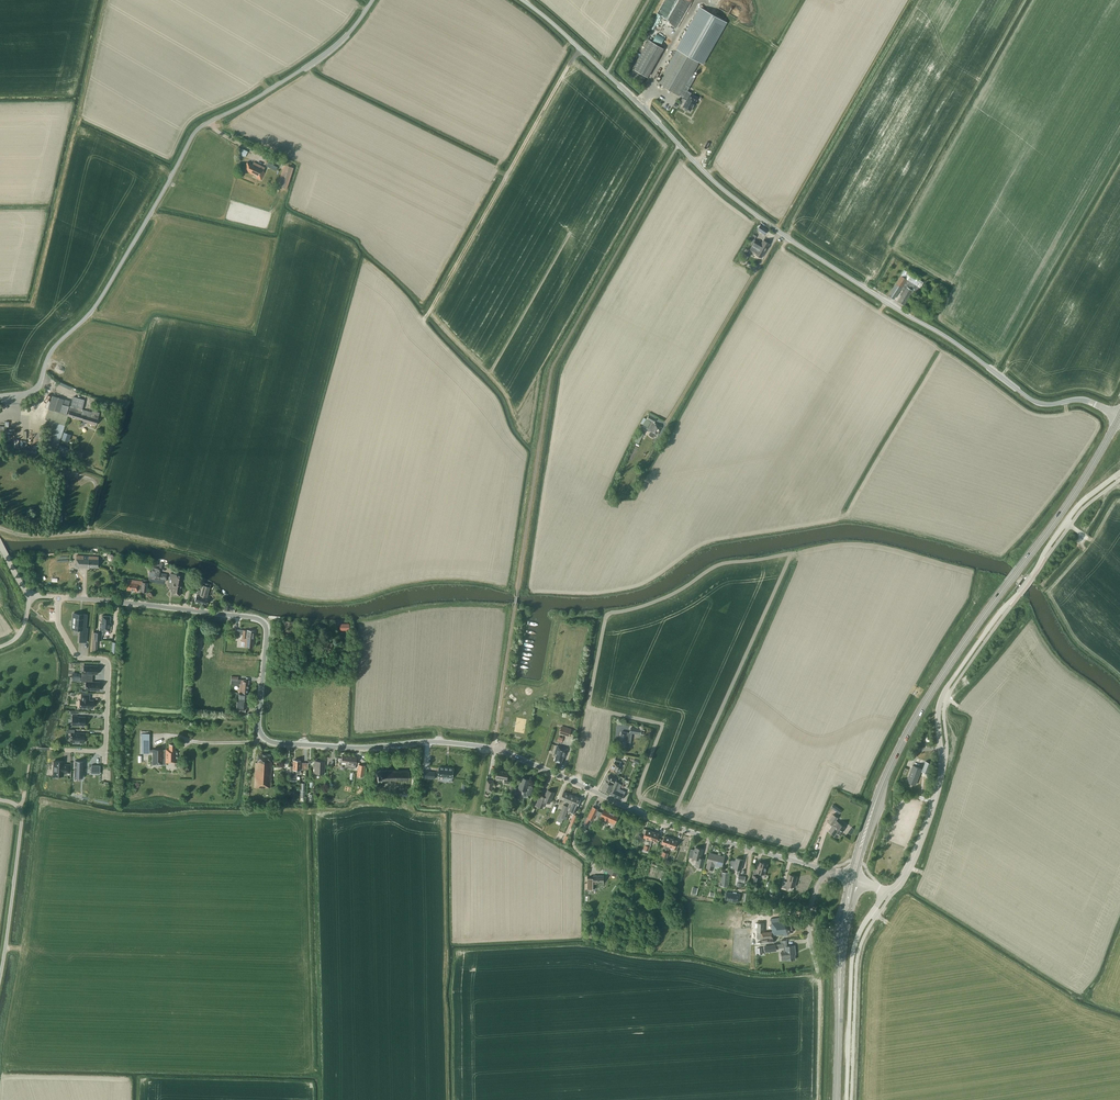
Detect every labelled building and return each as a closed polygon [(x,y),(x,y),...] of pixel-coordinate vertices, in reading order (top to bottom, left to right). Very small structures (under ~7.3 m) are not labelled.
[(667,21),(678,0),(665,0),(662,5),(657,16),(667,21)] [(676,49),(677,50),(678,49),(699,61),(698,62),(703,64),(727,22),(700,7),(676,49)] [(666,34),(669,28),(657,23),(655,29),(666,34)] [(633,69),(647,77),(663,48),(649,40),(633,69)] [(680,95),(684,97),(687,99),(683,106),(685,107),(684,109),(684,110),(687,111),(688,111),(689,110),(691,111),(697,100),(689,96),(691,93),(687,91),(689,87),(685,84),(698,62),(699,61),(678,49),(677,50),(658,83),(679,95),(680,95)] [(631,76),(642,83),(645,77),(634,71),(631,76)] [(239,152),(246,155),(249,149),(242,146),(239,152)] [(263,171),(265,168),(253,162),(252,165),(247,162),(243,169),(255,175),(255,178),(261,181),(265,173),(264,173),(263,171)] [(284,165),(277,186),(286,189),(293,168),(284,165)] [(764,234),(767,230),(760,225),(757,229),(764,234)] [(761,244),(758,242),(755,240),(752,245),(764,252),(769,243),(764,240),(761,244)] [(764,252),(752,245),(748,252),(751,254),(752,252),(761,257),(764,252)] [(739,260),(744,262),(748,256),(743,253),(739,260)] [(901,295),(898,301),(904,305),(910,293),(911,294),(913,291),(915,293),(919,287),(920,288),(923,282),(904,270),(901,275),(888,295),(894,299),(901,288),(903,290),(900,295),(901,295)] [(56,452),(68,416),(80,420),(81,414),(85,400),(73,396),(70,407),(68,414),(66,413),(69,406),(68,406),(70,401),(52,396),(48,409),(45,419),(50,421),(44,440),(49,450),(56,452)] [(80,420),(96,425),(98,419),(100,412),(92,410),(92,412),(83,409),(81,414),(80,420)] [(657,435),(661,427),(654,423),(656,419),(657,417),(650,413),(649,415),(649,414),(646,419),(644,417),(640,423),(643,424),(642,426),(647,428),(646,429),(650,431),(649,433),(649,435),(650,436),(652,437),(653,437),(654,436),(656,434),(657,435)] [(634,441),(639,443),(644,433),(639,431),(634,441)] [(70,434),(64,432),(62,439),(68,441),(70,434)] [(98,568),(98,557),(76,555),(76,567),(98,568)] [(165,581),(167,574),(158,573),(159,568),(150,567),(149,578),(151,578),(165,581)] [(179,596),(183,575),(170,573),(169,581),(168,585),(171,586),(171,589),(172,589),(171,594),(179,596)] [(146,592),(147,583),(142,582),(142,581),(128,579),(126,589),(137,591),(138,589),(141,589),(140,591),(146,592)] [(198,589),(196,595),(201,597),(201,596),(202,596),(203,593),(207,595),(210,587),(205,586),(206,583),(202,582),(201,585),(201,584),(200,590),(198,589)] [(207,595),(203,593),(202,596),(201,596),(201,597),(196,595),(196,597),(194,596),(193,600),(207,605),(207,603),(209,599),(210,597),(207,596),(207,595)] [(73,613),(72,629),(80,629),(79,641),(86,642),(87,628),(85,628),(86,618),(84,617),(84,614),(73,613)] [(110,631),(111,623),(110,623),(110,616),(102,616),(101,622),(100,622),(99,630),(110,631)] [(284,620),(283,630),(295,632),(296,622),(284,620)] [(240,635),(242,635),(241,646),(252,647),(254,631),(242,630),(240,630),(235,629),(234,635),(240,636),(240,635)] [(335,646),(335,641),(330,641),(329,642),(322,642),(322,635),(314,634),(313,641),(318,642),(317,650),(321,651),(321,652),(327,653),(327,652),(331,652),(331,646),(335,646)] [(81,677),(92,678),(92,674),(97,674),(97,666),(84,665),(83,673),(81,673),(81,677)] [(237,684),(240,684),(239,692),(247,693),(249,680),(238,679),(238,677),(231,676),(230,685),(237,685),(237,684)] [(92,682),(92,678),(81,677),(81,682),(86,682),(86,690),(99,690),(99,682),(92,682)] [(245,707),(246,701),(247,701),(248,693),(247,693),(239,692),(239,693),(237,692),(237,694),(239,695),(238,700),(237,699),(236,708),(236,711),(239,711),(239,712),(245,713),(245,707)] [(89,694),(81,694),(81,700),(80,700),(80,708),(93,708),(93,700),(89,700),(89,694)] [(78,716),(72,716),(72,725),(77,725),(85,725),(85,717),(78,716)] [(571,729),(561,725),(559,733),(569,736),(571,729)] [(66,733),(71,733),(71,742),(73,742),(73,743),(77,743),(77,742),(84,742),(84,741),(85,741),(85,738),(84,738),(84,733),(74,733),(74,729),(66,729),(66,733)] [(628,732),(627,732),(621,731),(619,745),(625,746),(630,746),(632,734),(632,733),(630,733),(628,732)] [(141,733),(141,753),(149,753),(149,752),(152,752),(152,750),(149,750),(149,733),(141,733)] [(165,748),(165,749),(166,763),(176,763),(177,763),(176,751),(175,751),(175,744),(169,744),(169,748),(165,748)] [(565,757),(567,748),(557,745),(554,753),(557,754),(555,760),(561,762),(563,756),(565,757)] [(152,752),(152,764),(165,764),(166,764),(166,763),(165,749),(162,749),(152,749),(152,750),(152,752)] [(270,787),(271,765),(271,763),(270,763),(270,754),(257,754),(257,759),(255,759),(254,787),(265,788),(265,787),(270,787)] [(345,764),(345,767),(354,768),(355,765),(356,757),(342,755),(341,764),(345,764)] [(300,770),(300,760),(299,760),(299,759),(297,759),(297,760),(293,760),(293,769),(290,769),(290,775),(296,775),(296,769),(300,770)] [(619,774),(621,768),(618,767),(621,761),(615,759),(614,762),(610,770),(619,774)] [(84,761),(75,760),(74,776),(83,776),(84,761)] [(69,772),(70,765),(64,764),(64,761),(54,761),(54,767),(55,767),(54,774),(63,774),(63,772),(69,772)] [(324,773),(324,761),(314,761),(314,773),(324,773)] [(932,763),(925,761),(921,771),(928,774),(932,763)] [(365,765),(358,764),(356,776),(363,777),(365,765)] [(100,765),(91,765),(91,773),(100,773),(100,765)] [(915,785),(921,768),(913,765),(906,781),(915,785)] [(448,767),(438,766),(437,775),(452,777),(453,768),(448,767)] [(509,784),(511,777),(507,776),(508,772),(497,770),(496,777),(505,779),(504,783),(509,784)] [(395,780),(408,780),(408,771),(395,771),(380,771),(380,773),(376,773),(377,778),(380,778),(380,780),(395,780)] [(616,787),(619,783),(619,782),(616,781),(616,779),(608,775),(601,790),(609,794),(613,786),(616,787)] [(528,796),(528,794),(531,795),(534,787),(531,786),(528,785),(529,784),(530,780),(522,777),(518,788),(523,790),(523,796),(528,796)] [(487,779),(485,790),(492,791),(493,780),(487,779)] [(613,786),(609,794),(621,799),(624,794),(625,791),(619,788),(621,784),(619,783),(616,787),(613,786)] [(542,795),(540,799),(539,798),(536,805),(542,808),(546,801),(550,803),(554,792),(548,790),(545,797),(542,795)] [(569,807),(570,807),(572,803),(575,796),(564,791),(560,798),(570,803),(568,806),(564,804),(558,816),(563,818),(565,815),(569,807)] [(580,798),(575,796),(572,803),(570,807),(569,807),(568,809),(574,812),(580,798)] [(592,820),(597,809),(593,807),(588,817),(592,820)] [(608,824),(609,821),(614,823),(618,814),(605,808),(603,812),(602,811),(602,813),(599,811),(597,815),(602,817),(600,820),(608,824)] [(831,833),(837,837),(844,827),(837,821),(837,822),(836,821),(838,817),(833,814),(827,822),(832,825),(831,827),(829,831),(831,832),(831,833)] [(649,842),(653,831),(646,829),(643,837),(648,839),(647,841),(649,842)] [(656,842),(659,834),(653,831),(649,842),(648,843),(651,844),(652,840),(656,842)] [(667,848),(671,838),(664,836),(661,844),(666,845),(665,848),(667,848)] [(677,840),(671,838),(667,848),(669,849),(670,847),(674,848),(677,840)] [(695,866),(702,867),(704,859),(700,858),(703,849),(695,847),(692,858),(697,859),(695,866)] [(722,866),(724,857),(709,853),(707,862),(708,862),(707,868),(712,869),(714,864),(722,866)] [(740,870),(743,859),(736,858),(733,868),(738,869),(736,873),(739,874),(740,869),(740,870)] [(764,874),(767,864),(760,862),(757,869),(754,868),(751,881),(756,882),(759,873),(764,874)] [(616,875),(619,870),(611,866),(608,872),(616,875)] [(728,883),(729,873),(722,872),(721,883),(719,883),(719,886),(720,886),(727,887),(728,883)] [(794,887),(797,876),(789,874),(787,882),(783,881),(781,887),(788,889),(789,885),(794,887)] [(604,882),(604,875),(593,875),(593,881),(588,881),(588,890),(596,890),(596,882),(604,882)] [(739,901),(740,894),(726,892),(725,899),(739,901)] [(787,932),(793,932),(792,919),(785,920),(785,917),(771,918),(772,931),(772,935),(773,935),(783,934),(784,935),(788,935),(787,932)] [(763,932),(757,933),(758,939),(760,939),(761,943),(774,942),(773,935),(772,935),(772,931),(763,932)] [(781,941),(780,942),(781,944),(783,943),(783,947),(786,947),(786,951),(784,951),(781,952),(782,960),(787,959),(787,960),(795,959),(794,952),(795,952),(794,945),(787,946),(786,940),(781,941)]
